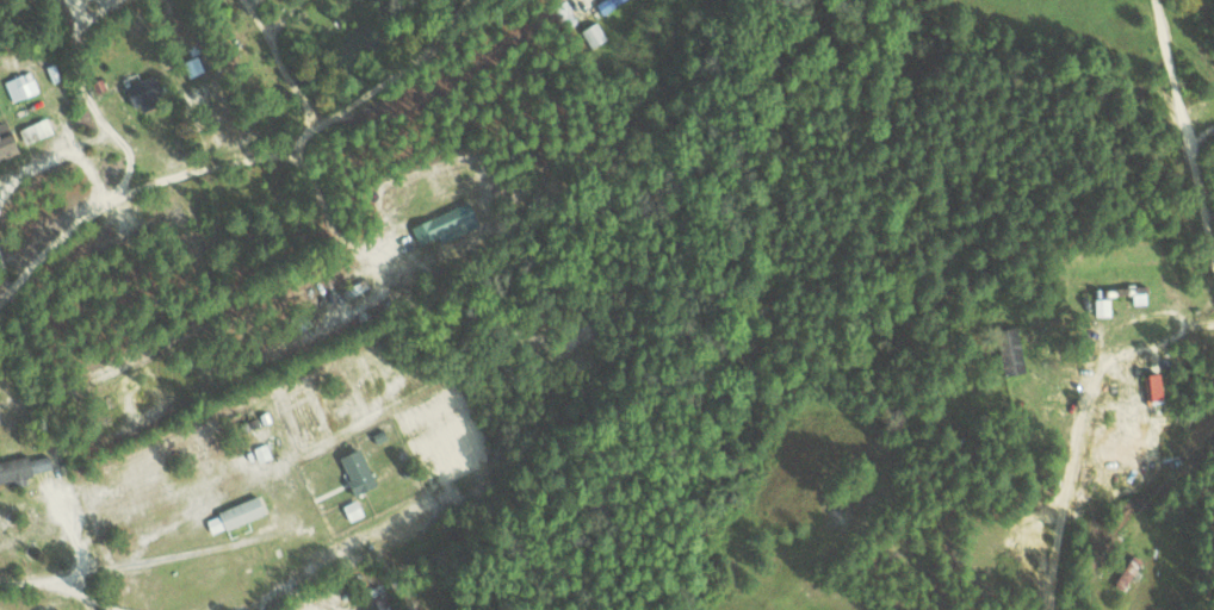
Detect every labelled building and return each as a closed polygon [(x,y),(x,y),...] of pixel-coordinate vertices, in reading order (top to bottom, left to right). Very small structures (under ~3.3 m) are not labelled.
[(581,29),(589,48),(606,41),(598,22),(581,29)] [(38,92),(31,71),(4,80),(11,101),(38,92)] [(138,115),(155,107),(152,100),(162,95),(153,74),(125,87),(138,115)] [(24,144),(52,132),(45,118),(18,130),(24,144)] [(16,154),(8,131),(0,134),(0,160),(16,154)] [(438,237),(441,243),(468,231),(457,206),(410,227),(418,245),(438,237)] [(1133,304),(1147,303),(1147,285),(1113,287),(1113,295),(1132,294),(1133,304)] [(1095,316),(1110,315),(1109,298),(1095,298),(1095,316)] [(1024,372),(1018,327),(996,330),(1001,374),(1024,372)] [(1142,373),(1145,399),(1162,398),(1159,371),(1142,373)] [(338,456),(354,493),(375,484),(359,447),(338,456)] [(28,454),(0,460),(0,482),(13,479),(14,482),(33,478),(28,454)] [(51,468),(49,455),(31,457),(32,470),(51,468)] [(264,513),(257,495),(204,516),(211,534),(264,513)] [(363,513),(355,498),(341,505),(349,520),(363,513)] [(1113,584),(1124,590),(1141,559),(1130,553),(1113,584)]
